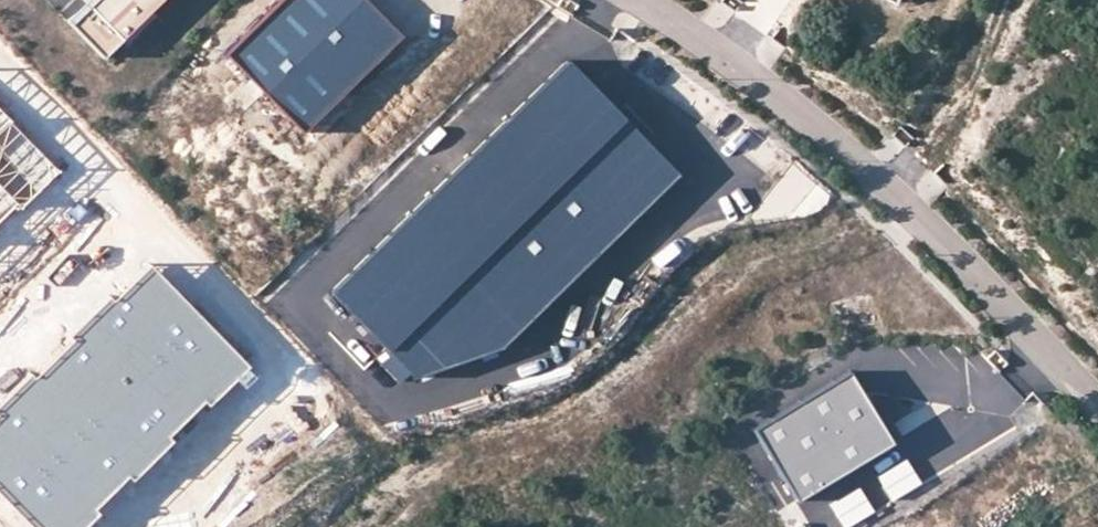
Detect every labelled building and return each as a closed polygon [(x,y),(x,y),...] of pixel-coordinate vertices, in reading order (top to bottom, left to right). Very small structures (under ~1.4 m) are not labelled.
[(103,58),(163,0),(87,0),(66,20),(103,58)] [(222,47),(300,126),(399,29),(370,0),(270,0),(222,47)] [(321,285),(406,370),(495,337),(674,171),(555,51),(321,285)] [(0,109),(0,216),(13,203),(18,208),(58,168),(0,109)] [(149,265),(112,301),(108,296),(67,336),(71,340),(33,378),(29,374),(0,402),(0,496),(31,526),(82,526),(97,512),(92,507),(126,474),(131,479),(170,441),(164,436),(202,399),(207,404),(235,377),(243,385),(252,376),(243,367),(246,364),(149,265)] [(949,409),(896,440),(918,479),(1015,424),(1005,408),(1014,403),(975,337),(928,364),(939,382),(935,385),(949,409)] [(753,429),(796,501),(893,444),(862,392),(851,398),(840,380),(851,373),(850,372),(753,429)] [(862,392),(851,373),(840,380),(851,398),(862,392)] [(899,454),(855,480),(873,509),(916,482),(899,454)]
